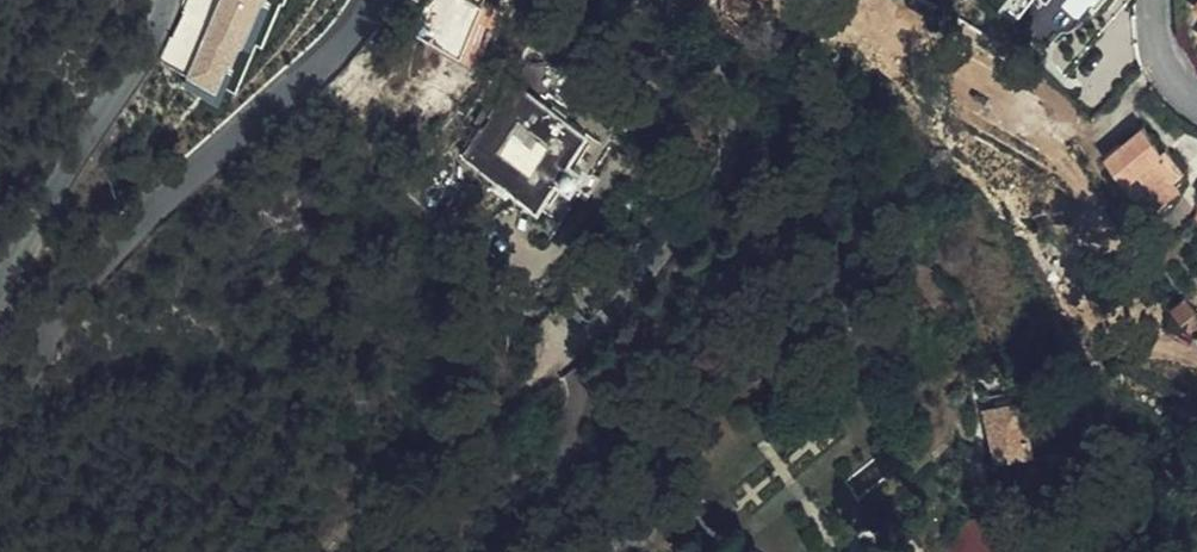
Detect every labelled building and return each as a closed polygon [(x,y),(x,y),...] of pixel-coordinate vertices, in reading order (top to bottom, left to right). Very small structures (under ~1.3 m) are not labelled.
[(261,0),(190,0),(167,61),(192,71),(187,82),(224,96),(261,0)] [(490,0),(428,0),(430,41),(455,40),(456,60),(492,59),(490,0)] [(538,206),(555,176),(566,159),(583,131),(560,117),(562,111),(544,100),(540,105),(505,84),(485,120),(475,115),(467,126),(477,131),(467,147),(460,144),(456,152),(463,156),(459,162),(492,180),(487,189),(504,199),(509,190),(538,206)] [(1153,120),(1112,148),(1157,213),(1190,191),(1185,182),(1196,174),(1174,140),(1170,144),(1153,120)] [(566,159),(555,176),(571,185),(581,167),(566,159)] [(1193,318),(1182,303),(1168,314),(1178,329),(1193,318)] [(1019,387),(981,396),(996,460),(1034,451),(1019,387)] [(971,456),(957,454),(954,477),(967,479),(971,456)] [(865,525),(828,551),(885,551),(865,525)] [(905,540),(890,551),(915,551),(905,540)]
